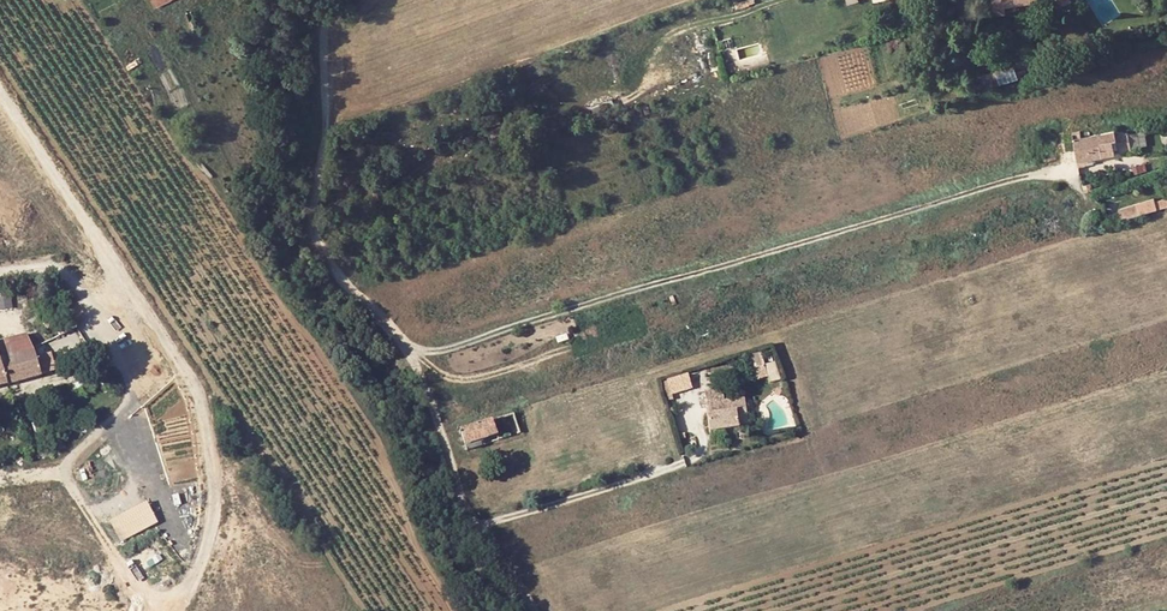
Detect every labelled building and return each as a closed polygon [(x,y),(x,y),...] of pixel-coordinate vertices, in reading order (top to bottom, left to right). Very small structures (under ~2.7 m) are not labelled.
[(996,13),(1006,12),(1005,5),(1038,0),(994,0),(996,13)] [(192,26),(197,24),(192,11),(186,13),(192,26)] [(1014,65),(1019,77),(1033,73),(1030,63),(1025,64),(1024,60),(1014,63),(1014,65)] [(996,71),(1001,83),(1019,77),(1014,65),(996,71)] [(982,75),(986,87),(1001,83),(996,71),(982,75)] [(1080,130),(1073,131),(1075,149),(1078,160),(1086,160),(1115,155),(1114,152),(1113,140),(1118,140),(1119,152),(1130,150),(1127,132),(1116,131),(1081,136),(1080,130)] [(1123,219),(1166,206),(1166,198),(1155,202),(1154,198),(1121,209),(1123,219)] [(60,335),(75,326),(69,315),(55,324),(51,316),(44,320),(52,338),(60,335)] [(69,350),(85,340),(75,326),(60,335),(69,350)] [(0,340),(0,383),(40,372),(27,333),(0,340)] [(770,382),(779,379),(773,361),(764,364),(770,382)] [(665,393),(690,389),(688,374),(663,378),(665,393)] [(711,430),(739,426),(738,423),(738,418),(747,417),(744,399),(718,403),(720,412),(708,413),(711,430)] [(496,433),(493,419),(462,428),(466,441),(485,436),(496,433)] [(468,447),(487,442),(485,436),(466,441),(468,447)] [(107,519),(118,542),(156,522),(145,499),(107,519)]
